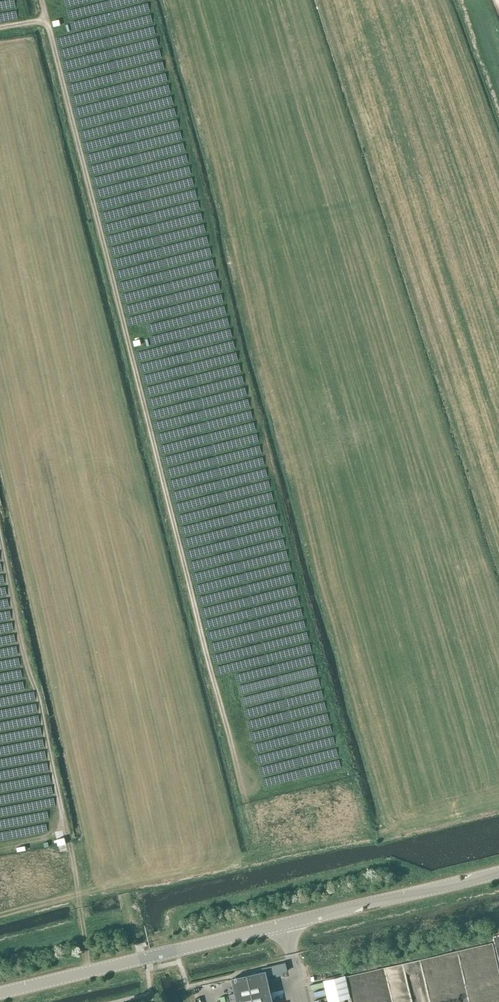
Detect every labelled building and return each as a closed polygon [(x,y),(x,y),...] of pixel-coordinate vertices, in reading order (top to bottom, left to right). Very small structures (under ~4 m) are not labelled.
[(286,962),(261,968),(262,971),(263,976),(287,971),(286,966),(286,962)] [(232,978),(237,1001),(269,1001),(263,976),(262,971),(232,978)]
